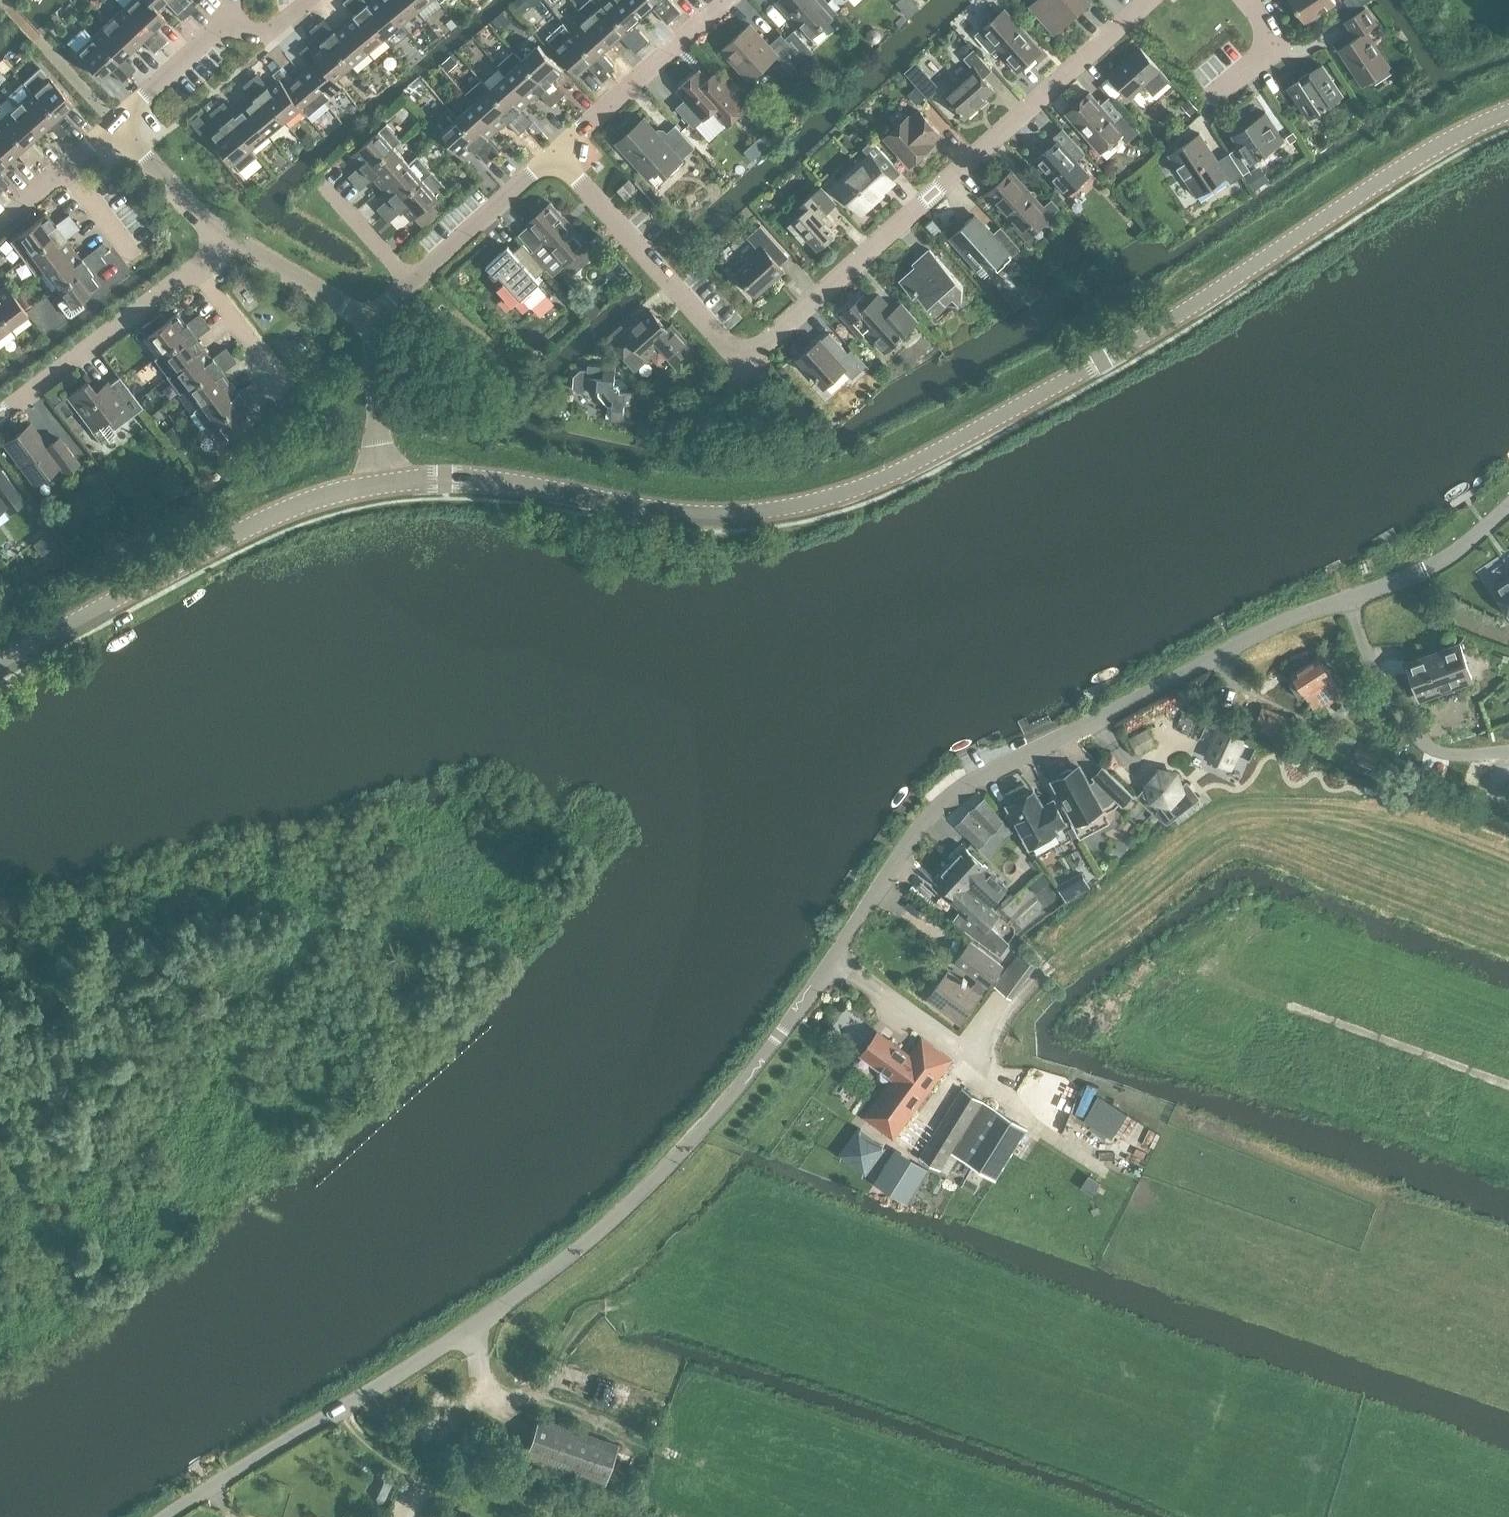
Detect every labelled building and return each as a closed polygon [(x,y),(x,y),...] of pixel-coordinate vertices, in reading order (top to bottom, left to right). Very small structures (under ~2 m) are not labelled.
[(156,9),(155,9),(147,0),(131,0),(123,7),(160,47),(167,40),(154,27),(164,18),(156,9)] [(183,8),(176,0),(147,0),(155,9),(156,9),(164,1),(177,14),(183,8)] [(354,0),(346,0),(344,2),(355,16),(346,24),(368,51),(385,38),(354,0)] [(382,0),(374,0),(369,4),(366,0),(354,0),(385,38),(402,24),(382,0)] [(410,0),(382,0),(402,24),(418,10),(410,0)] [(418,10),(430,0),(410,0),(418,10)] [(621,35),(636,53),(643,46),(602,0),(589,0),(579,8),(587,17),(588,17),(612,43),(621,35)] [(643,46),(649,40),(634,23),(644,15),(631,0),(602,0),(643,46)] [(653,7),(668,24),(675,17),(660,0),(631,0),(644,15),(653,7)] [(675,17),(682,12),(671,0),(660,0),(675,17)] [(810,38),(837,14),(825,0),(779,0),(777,1),(810,38)] [(896,2),(910,16),(919,7),(913,0),(898,0),(896,2)] [(1080,0),(1043,0),(1035,7),(1054,28),(1077,8),(1074,5),(1080,0)] [(1306,22),(1336,2),(1335,0),(1291,0),(1306,22)] [(1352,9),(1365,0),(1345,0),(1352,9)] [(190,1),(183,8),(189,13),(190,15),(197,8),(190,1)] [(160,47),(123,7),(108,22),(132,48),(141,40),(153,53),(160,47)] [(183,8),(177,14),(182,19),(189,13),(183,8)] [(1339,48),(1350,64),(1363,84),(1390,67),(1366,31),(1376,24),(1366,8),(1346,21),(1357,38),(1341,49),(1340,47),(1339,48)] [(981,30),(982,31),(978,35),(991,50),(996,46),(1018,71),(1042,50),(1005,9),(981,30)] [(503,10),(491,20),(500,31),(512,22),(503,10)] [(453,17),(447,22),(453,29),(458,24),(453,17)] [(602,52),(612,43),(588,17),(587,17),(572,31),(608,71),(614,66),(602,52)] [(368,51),(346,24),(336,32),(324,18),(317,24),(352,65),(368,51)] [(132,48),(108,22),(92,36),(128,76),(135,70),(123,57),(132,48)] [(564,22),(546,38),(578,73),(588,64),(604,81),(611,75),(608,71),(572,31),(564,22)] [(352,65),(317,24),(311,30),(322,43),(313,51),(336,79),(352,65)] [(722,49),(735,64),(750,80),(777,56),(789,70),(802,58),(785,38),(781,34),(769,45),(750,24),(722,49)] [(128,76),(92,36),(84,28),(67,43),(99,78),(109,69),(122,82),(128,76)] [(795,29),(785,38),(802,58),(804,59),(814,50),(795,29)] [(539,44),(522,60),(558,100),(565,94),(553,80),(563,71),(539,44)] [(336,79),(313,51),(308,45),(300,51),(312,65),(302,73),(325,101),(342,86),(336,79)] [(1141,47),(1122,64),(1109,75),(1130,98),(1144,85),(1153,95),(1170,80),(1141,47)] [(990,67),(987,64),(974,49),(964,58),(973,68),(945,94),(947,97),(947,100),(951,104),(954,105),(960,111),(959,112),(961,114),(962,113),(966,118),(979,106),(978,104),(994,89),(981,75),(990,67)] [(558,100),(522,60),(514,51),(498,65),(506,74),(530,101),(539,92),(551,106),(558,100)] [(931,94),(943,83),(918,57),(906,68),(931,94)] [(1334,82),(1322,64),(1288,87),(1300,105),(1304,102),(1313,116),(1339,99),(1330,85),(1334,82)] [(23,83),(31,92),(67,132),(73,126),(61,112),(72,103),(48,76),(48,77),(40,68),(23,83)] [(325,101),(302,73),(292,81),(281,68),(273,74),(278,80),(301,107),(307,115),(325,101)] [(749,106),(717,71),(703,83),(695,74),(678,89),(686,98),(676,107),(694,127),(714,110),(727,125),(749,106)] [(301,107),(278,80),(269,87),(258,74),(251,79),(285,121),(301,107)] [(521,109),(530,101),(506,74),(490,88),(526,128),(533,122),(521,109)] [(285,121),(251,79),(244,85),(255,99),(245,107),(268,135),(285,121)] [(526,128),(490,88),(482,79),(466,94),(474,103),(498,129),(507,121),(519,134),(526,128)] [(917,85),(908,94),(918,104),(926,96),(917,85)] [(60,138),(67,132),(31,92),(15,106),(39,133),(48,124),(60,138)] [(1115,120),(1090,92),(1067,113),(1100,152),(1119,134),(1127,142),(1140,130),(1124,112),(1115,120)] [(1189,99),(1182,105),(1191,116),(1198,110),(1189,99)] [(212,100),(205,106),(210,113),(217,107),(212,100)] [(268,135),(245,107),(236,115),(224,101),(217,107),(252,148),(268,135)] [(488,138),(498,129),(474,103),(458,117),(494,157),(501,151),(488,138)] [(39,133),(15,106),(0,119),(0,122),(35,160),(41,154),(29,141),(39,133)] [(252,148),(217,107),(210,113),(222,127),(212,135),(241,170),(258,156),(252,148)] [(494,157),(458,117),(450,108),(433,123),(465,159),(475,150),(487,163),(494,157)] [(911,121),(907,117),(887,136),(912,164),(933,145),(929,141),(940,132),(921,111),(911,121)] [(1283,139),(1266,112),(1232,134),(1251,163),(1275,147),(1274,145),(1283,139)] [(657,132),(644,119),(617,143),(657,187),(670,175),(668,172),(696,147),(676,125),(666,133),(664,131),(659,130),(657,132)] [(0,122),(0,154),(7,161),(16,153),(28,166),(35,160),(0,122)] [(362,164),(349,176),(355,183),(395,147),(402,140),(387,124),(353,154),(362,164)] [(1047,155),(1044,152),(1035,160),(1063,191),(1071,183),(1075,188),(1090,175),(1077,160),(1085,153),(1063,128),(1053,136),(1060,144),(1047,155)] [(1294,131),(1287,136),(1291,142),(1298,138),(1294,131)] [(766,132),(756,141),(765,150),(775,141),(766,132)] [(1202,135),(1201,133),(1170,154),(1185,176),(1187,175),(1199,193),(1226,175),(1231,183),(1244,174),(1230,152),(1217,161),(1201,135),(1202,135)] [(893,180),(886,173),(895,165),(872,140),(863,148),(871,157),(839,186),(861,212),(874,200),(872,199),(893,180)] [(382,187),(409,163),(395,147),(355,183),(361,190),(374,178),(382,187)] [(383,215),(432,171),(418,155),(409,163),(382,187),(391,196),(377,208),(383,215)] [(1261,166),(1246,175),(1254,189),(1269,180),(1261,166)] [(412,220),(439,196),(447,188),(432,171),(383,215),(389,222),(403,210),(412,220)] [(1043,207),(1011,172),(987,193),(1024,234),(1047,214),(1050,217),(1060,208),(1052,199),(1043,207)] [(2,189),(9,183),(0,173),(0,186),(2,189)] [(626,199),(637,189),(629,179),(617,190),(626,199)] [(788,226),(803,241),(804,242),(808,238),(819,250),(836,234),(827,223),(829,221),(824,215),(836,203),(821,186),(798,207),(803,213),(788,226)] [(1059,192),(1053,198),(1062,208),(1069,202),(1059,192)] [(533,250),(532,252),(546,269),(548,268),(553,274),(587,244),(551,203),(528,223),(529,225),(519,234),(533,250)] [(841,230),(847,224),(833,209),(827,216),(841,230)] [(46,214),(10,241),(23,259),(74,221),(69,214),(54,225),(46,214)] [(992,234),(975,215),(951,236),(984,273),(1007,252),(1011,257),(1021,248),(1001,226),(992,234)] [(74,221),(23,259),(36,277),(44,271),(73,249),(65,239),(80,228),(74,221)] [(751,233),(764,248),(736,273),(756,295),(785,269),(776,260),(785,252),(761,225),(751,233)] [(546,269),(532,252),(524,243),(514,252),(508,246),(487,265),(498,277),(500,275),(505,281),(499,287),(515,305),(523,298),(531,307),(546,293),(538,284),(540,282),(537,277),(546,269)] [(57,288),(100,256),(95,248),(80,259),(73,249),(44,271),(57,288)] [(919,259),(921,262),(900,281),(914,296),(917,293),(928,305),(940,295),(946,301),(959,304),(962,301),(963,286),(930,249),(919,259)] [(105,263),(100,256),(57,288),(64,297),(57,303),(67,316),(71,317),(84,307),(79,300),(99,285),(91,274),(105,263)] [(9,327),(27,314),(6,285),(0,289),(0,315),(9,327)] [(23,289),(15,296),(24,307),(32,301),(23,289)] [(870,302),(864,295),(842,315),(860,335),(866,330),(885,351),(910,329),(910,328),(919,320),(902,302),(893,310),(888,304),(884,307),(876,299),(880,295),(879,294),(870,302)] [(592,299),(583,307),(593,319),(602,311),(592,299)] [(635,369),(647,359),(660,347),(678,368),(697,351),(674,326),(670,330),(651,309),(613,343),(635,369)] [(162,353),(204,320),(199,313),(185,324),(176,313),(166,321),(160,313),(142,327),(162,353)] [(0,315),(0,335),(9,327),(0,315)] [(162,353),(154,359),(167,376),(175,370),(203,348),(196,338),(210,327),(204,320),(162,353)] [(820,341),(820,340),(799,358),(825,387),(844,369),(853,379),(868,365),(849,345),(852,349),(848,353),(830,332),(820,341)] [(175,370),(167,376),(180,393),(188,387),(231,354),(225,347),(211,358),(203,348),(175,370)] [(236,362),(231,354),(188,387),(201,404),(229,383),(222,373),(236,362)] [(575,376),(574,387),(578,391),(583,391),(587,388),(599,389),(599,394),(609,405),(613,405),(612,417),(637,419),(638,401),(634,401),(635,391),(627,391),(628,384),(622,377),(615,377),(616,369),(606,369),(606,365),(589,364),(588,370),(582,370),(575,376)] [(116,433),(113,430),(143,408),(119,377),(97,394),(87,381),(67,396),(92,429),(91,430),(101,444),(116,433)] [(201,404),(193,411),(206,428),(257,389),(251,382),(237,393),(229,383),(201,404)] [(257,389),(206,428),(220,445),(256,418),(248,407),(262,396),(257,389)] [(56,392),(49,398),(54,406),(62,400),(56,392)] [(62,400),(54,406),(64,419),(73,412),(63,399),(62,400)] [(639,420),(638,435),(649,436),(650,420),(639,420)] [(47,447),(30,424),(5,444),(33,482),(58,463),(65,473),(78,463),(59,438),(47,447)] [(173,427),(164,433),(175,449),(184,443),(173,427)] [(14,509),(24,502),(0,470),(0,510),(9,503),(14,509)] [(75,521),(63,524),(68,540),(80,537),(75,521)] [(48,531),(32,543),(41,554),(57,542),(48,531)] [(1508,611),(1508,574),(1495,584),(1495,590),(1508,611)] [(1406,663),(1419,697),(1471,678),(1459,644),(1406,663)] [(1341,693),(1340,691),(1316,655),(1291,672),(1294,677),(1288,682),(1298,697),(1304,693),(1315,710),(1341,693)] [(1260,709),(1254,724),(1280,734),(1286,719),(1260,709)] [(1146,730),(1128,740),(1137,756),(1155,746),(1146,730)] [(1221,731),(1209,756),(1229,765),(1241,740),(1221,731)] [(1353,756),(1361,759),(1360,763),(1374,769),(1380,753),(1358,744),(1353,756)] [(1120,805),(1130,794),(1101,767),(1091,778),(1094,781),(1092,782),(1087,785),(1085,782),(1080,785),(1072,771),(1071,771),(1067,770),(1059,774),(1058,779),(1051,782),(1074,823),(1100,809),(1099,808),(1107,804),(1113,798),(1120,805)] [(1159,771),(1147,783),(1146,784),(1134,798),(1157,819),(1160,817),(1167,821),(1198,797),(1189,786),(1181,789),(1175,775),(1159,771)] [(1041,807),(1033,792),(1028,795),(1024,794),(1013,800),(1012,804),(1007,806),(1029,846),(1055,832),(1053,829),(1064,823),(1051,802),(1041,807)] [(1003,821),(985,798),(970,810),(956,825),(980,846),(1003,821)] [(965,846),(946,866),(989,906),(1006,887),(986,869),(987,868),(965,846)] [(946,866),(935,878),(965,905),(954,919),(999,954),(1008,942),(988,926),(998,914),(989,906),(946,866)] [(971,988),(948,971),(927,999),(960,1023),(981,995),(980,994),(988,984),(988,985),(1002,966),(969,941),(955,961),(979,978),(971,988)] [(1019,951),(995,986),(1013,998),(1037,964),(1019,951)] [(894,1138),(952,1058),(922,1037),(909,1055),(878,1032),(863,1053),(864,1054),(894,1076),(864,1116),(894,1138)] [(982,1100),(961,1087),(919,1155),(939,1168),(950,1151),(982,1100)] [(1100,1092),(1086,1117),(1116,1134),(1131,1109),(1100,1092)] [(982,1100),(950,1151),(995,1179),(1026,1128),(982,1100)] [(845,1164),(881,1164),(882,1138),(845,1138),(845,1164)] [(897,1147),(876,1181),(908,1201),(929,1167),(897,1147)] [(1100,1182),(1089,1175),(1082,1186),(1093,1193),(1100,1182)] [(966,1179),(962,1187),(974,1193),(978,1186),(966,1179)] [(603,1484),(617,1444),(538,1417),(524,1456),(603,1484)]
